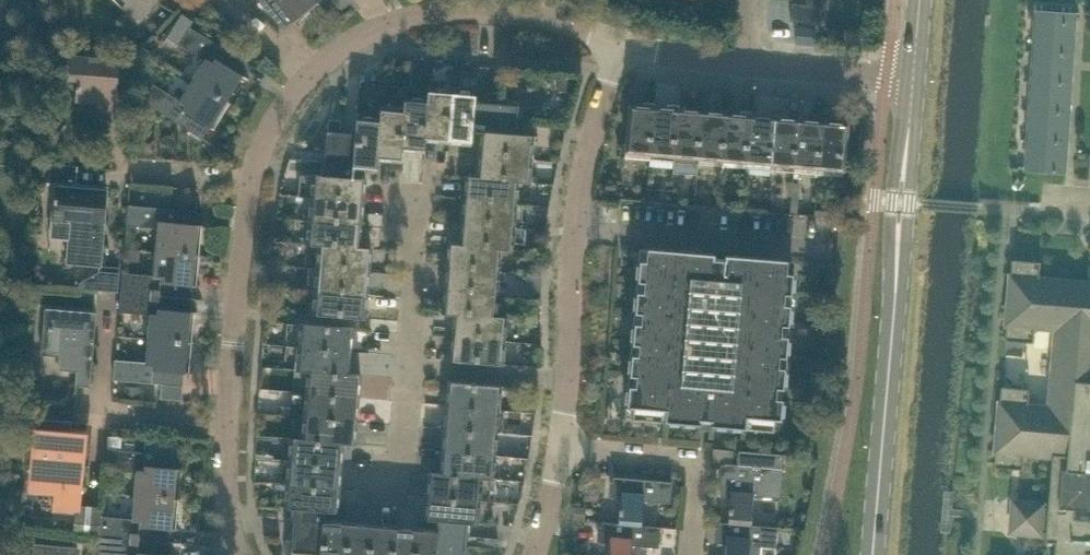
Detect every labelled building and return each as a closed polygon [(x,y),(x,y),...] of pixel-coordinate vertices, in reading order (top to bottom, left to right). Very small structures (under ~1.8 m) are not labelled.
[(126,3),(122,6),(137,21),(157,0),(123,0),(126,3)] [(283,29),(293,21),(298,27),(322,8),(316,0),(259,0),(283,29)] [(806,5),(792,3),(790,20),(817,22),(819,7),(823,7),(823,0),(806,0),(806,5)] [(1075,54),(1078,14),(1038,11),(1035,51),(1075,54)] [(189,26),(193,21),(181,14),(167,36),(205,59),(192,80),(233,105),(249,79),(242,74),(248,63),(189,26)] [(1073,84),(1075,54),(1035,51),(1033,81),(1073,84)] [(112,132),(118,59),(66,55),(64,79),(77,80),(75,101),(97,103),(95,131),(112,132)] [(574,92),(576,79),(567,78),(566,91),(574,92)] [(217,131),(233,105),(192,80),(179,100),(153,84),(143,101),(202,138),(209,126),(217,131)] [(1071,113),(1073,84),(1033,81),(1031,110),(1071,113)] [(447,143),(452,88),(428,86),(427,98),(428,98),(424,140),(425,140),(447,143)] [(474,102),(475,90),(452,88),(447,143),(470,145),(472,131),(480,132),(480,131),(485,132),(486,118),(488,103),(474,102)] [(428,98),(427,98),(404,96),(403,107),(404,107),(401,149),(424,152),(425,140),(424,140),(428,98)] [(518,106),(497,104),(488,103),(486,118),(516,120),(518,106)] [(404,107),(403,107),(381,105),(380,117),(377,159),(400,161),(401,149),(404,107)] [(649,158),(654,107),(629,105),(625,156),(649,158)] [(674,161),(678,109),(654,107),(649,158),(674,161)] [(698,163),(702,111),(678,109),(674,161),(698,163)] [(1069,142),(1071,113),(1031,110),(1029,140),(1069,142)] [(722,165),(726,113),(702,111),(698,163),(722,165)] [(746,167),(750,115),(726,113),(722,165),(746,167)] [(380,117),(357,115),(355,134),(342,133),(340,163),(353,164),(353,169),(376,171),(377,159),(380,117)] [(770,169),(774,117),(750,115),(746,167),(770,169)] [(794,171),(798,119),(774,117),(770,169),(794,171)] [(515,134),(516,120),(486,118),(485,132),(480,131),(480,132),(478,154),(532,159),(534,135),(515,134)] [(818,173),(822,121),(798,119),(794,171),(818,173)] [(843,175),(847,124),(822,121),(818,173),(843,175)] [(340,163),(342,133),(327,131),(324,161),(340,163)] [(1067,173),(1069,142),(1029,140),(1027,170),(1067,173)] [(530,182),(532,159),(478,154),(476,176),(476,177),(519,181),(530,182)] [(353,164),(340,163),(324,161),(323,175),(312,174),(310,197),(364,202),(366,179),(352,177),(353,169),(353,164)] [(75,184),(76,166),(43,163),(42,181),(75,184)] [(476,177),(476,176),(465,175),(463,199),(517,204),(519,181),(476,177)] [(100,265),(106,191),(55,186),(51,236),(69,238),(67,262),(100,265)] [(362,225),(364,202),(310,197),(308,220),(362,225)] [(515,226),(517,204),(463,199),(461,222),(515,226)] [(197,224),(198,211),(128,205),(126,225),(157,227),(155,251),(203,255),(205,225),(197,224)] [(360,248),(360,247),(362,225),(308,220),(306,244),(317,245),(317,244),(360,248)] [(513,250),(515,226),(461,222),(459,244),(459,245),(502,248),(501,249),(513,250)] [(459,245),(459,244),(448,243),(445,266),(500,271),(501,249),(502,248),(459,245)] [(360,247),(360,248),(317,244),(317,245),(315,267),(369,272),(372,248),(360,247)] [(632,419),(656,421),(668,422),(669,415),(679,416),(678,423),(699,424),(700,421),(710,422),(710,425),(731,427),(731,420),(742,421),(741,428),(773,431),(774,419),(780,420),(782,399),(775,398),(776,388),(783,388),(785,367),(778,367),(779,356),(786,357),(788,336),(781,336),(782,325),(789,326),(790,305),(783,304),(784,294),(791,294),(793,273),(791,273),(786,273),(787,262),(787,260),(755,257),(755,258),(696,253),(696,252),(646,248),(645,261),(638,260),(636,281),(644,282),(643,292),(636,292),(634,312),(641,313),(640,323),(633,323),(631,344),(638,344),(637,355),(630,354),(628,375),(636,376),(635,386),(628,386),(626,407),(628,407),(628,406),(633,407),(632,416),(632,419)] [(200,286),(203,255),(155,251),(153,275),(122,272),(121,292),(190,298),(191,285),(200,286)] [(1080,471),(1086,408),(1089,408),(1089,282),(1088,282),(1041,278),(1042,262),(1014,260),(1013,273),(1008,327),(1007,340),(1008,341),(1025,342),(1035,343),(1037,327),(1058,329),(1051,406),(1030,404),(1031,389),(1021,388),(1004,387),(1003,386),(1002,400),(997,454),(996,467),(1013,469),(1021,469),(1025,470),(1026,454),(1055,456),(1051,507),(1048,507),(1045,506),(1046,504),(1019,502),(1015,501),(1013,532),(1043,534),(1043,532),(1046,532),(1048,532),(1047,544),(1049,544),(1049,542),(1058,542),(1057,554),(1089,554),(1089,472),(1080,471)] [(498,294),(500,271),(445,266),(444,289),(498,294)] [(367,294),(369,272),(315,267),(314,290),(367,294)] [(114,291),(115,275),(98,273),(97,290),(114,291)] [(496,317),(496,316),(498,294),(444,289),(442,313),(453,314),(453,313),(496,317)] [(365,318),(367,294),(314,290),(312,313),(365,318)] [(189,311),(190,298),(121,292),(119,312),(149,314),(147,338),(195,342),(198,312),(189,311)] [(90,386),(96,312),(45,308),(41,350),(59,351),(58,365),(77,367),(75,385),(90,386)] [(496,316),(496,317),(453,313),(453,314),(451,336),(505,341),(507,317),(496,316)] [(351,351),(353,327),(299,323),(297,346),(351,351)] [(503,364),(505,341),(451,336),(449,359),(503,364)] [(193,373),(195,342),(147,338),(145,362),(115,359),(113,379),(183,385),(184,372),(193,373)] [(349,374),(349,373),(351,351),(297,346),(295,370),(307,371),(307,370),(349,374)] [(349,373),(349,374),(307,370),(307,371),(305,393),(359,397),(361,374),(349,373)] [(499,409),(501,386),(447,381),(445,404),(499,409)] [(357,420),(359,397),(305,393),(303,416),(357,420)] [(498,432),(499,409),(445,404),(443,427),(498,432)] [(355,444),(357,420),(303,416),(301,438),(344,442),(343,443),(355,444)] [(80,506),(87,426),(38,422),(36,449),(31,448),(30,464),(34,465),(33,487),(55,489),(53,502),(55,502),(54,512),(80,514),(79,533),(100,534),(101,516),(102,508),(80,506)] [(496,455),(498,432),(443,427),(441,450),(496,455)] [(128,439),(129,431),(120,430),(119,439),(128,439)] [(301,438),(289,437),(287,460),(342,465),(343,443),(344,442),(301,438)] [(176,468),(178,442),(145,439),(144,452),(107,448),(106,468),(136,471),(134,495),(182,499),(185,468),(176,468)] [(494,478),(496,455),(441,450),(439,472),(439,473),(482,477),(494,478)] [(780,497),(784,454),(738,450),(737,464),(724,463),(721,497),(730,498),(728,522),(728,523),(750,525),(750,524),(753,495),(780,497)] [(340,488),(342,465),(287,460),(286,483),(340,488)] [(439,473),(439,472),(428,471),(426,495),(480,500),(482,477),(439,473)] [(670,503),(672,482),(613,476),(611,497),(620,498),(618,523),(641,525),(643,500),(670,503)] [(338,511),(340,488),(286,483),(284,507),(295,508),(294,521),(308,522),(322,524),(323,518),(324,510),(338,511)] [(180,529),(182,499),(134,495),(132,519),(101,516),(100,534),(100,536),(170,542),(171,529),(180,529)] [(478,523),(480,500),(426,495),(424,518),(438,519),(437,528),(437,533),(451,534),(466,536),(467,522),(478,523)] [(323,518),(322,524),(308,522),(306,552),(320,553),(319,554),(343,554),(346,520),(345,520),(323,518)] [(369,522),(346,520),(343,554),(366,554),(369,522)] [(306,552),(308,522),(294,521),(291,551),(306,552)] [(618,523),(601,521),(600,543),(609,543),(608,554),(631,554),(631,545),(658,548),(660,527),(641,525),(618,523)] [(392,524),(369,522),(366,554),(389,554),(392,524)] [(728,522),(719,522),(717,543),(726,543),(725,554),(748,554),(749,545),(776,548),(777,526),(750,524),(750,525),(728,523),(728,522)] [(414,526),(392,524),(389,554),(412,554),(414,526)] [(437,528),(414,526),(412,554),(449,554),(451,534),(437,533),(437,528)] [(466,536),(451,534),(449,554),(464,554),(466,536)] [(170,542),(100,536),(98,554),(170,554),(169,554),(170,542)] [(69,546),(34,543),(33,554),(76,554),(77,547),(69,546)]
